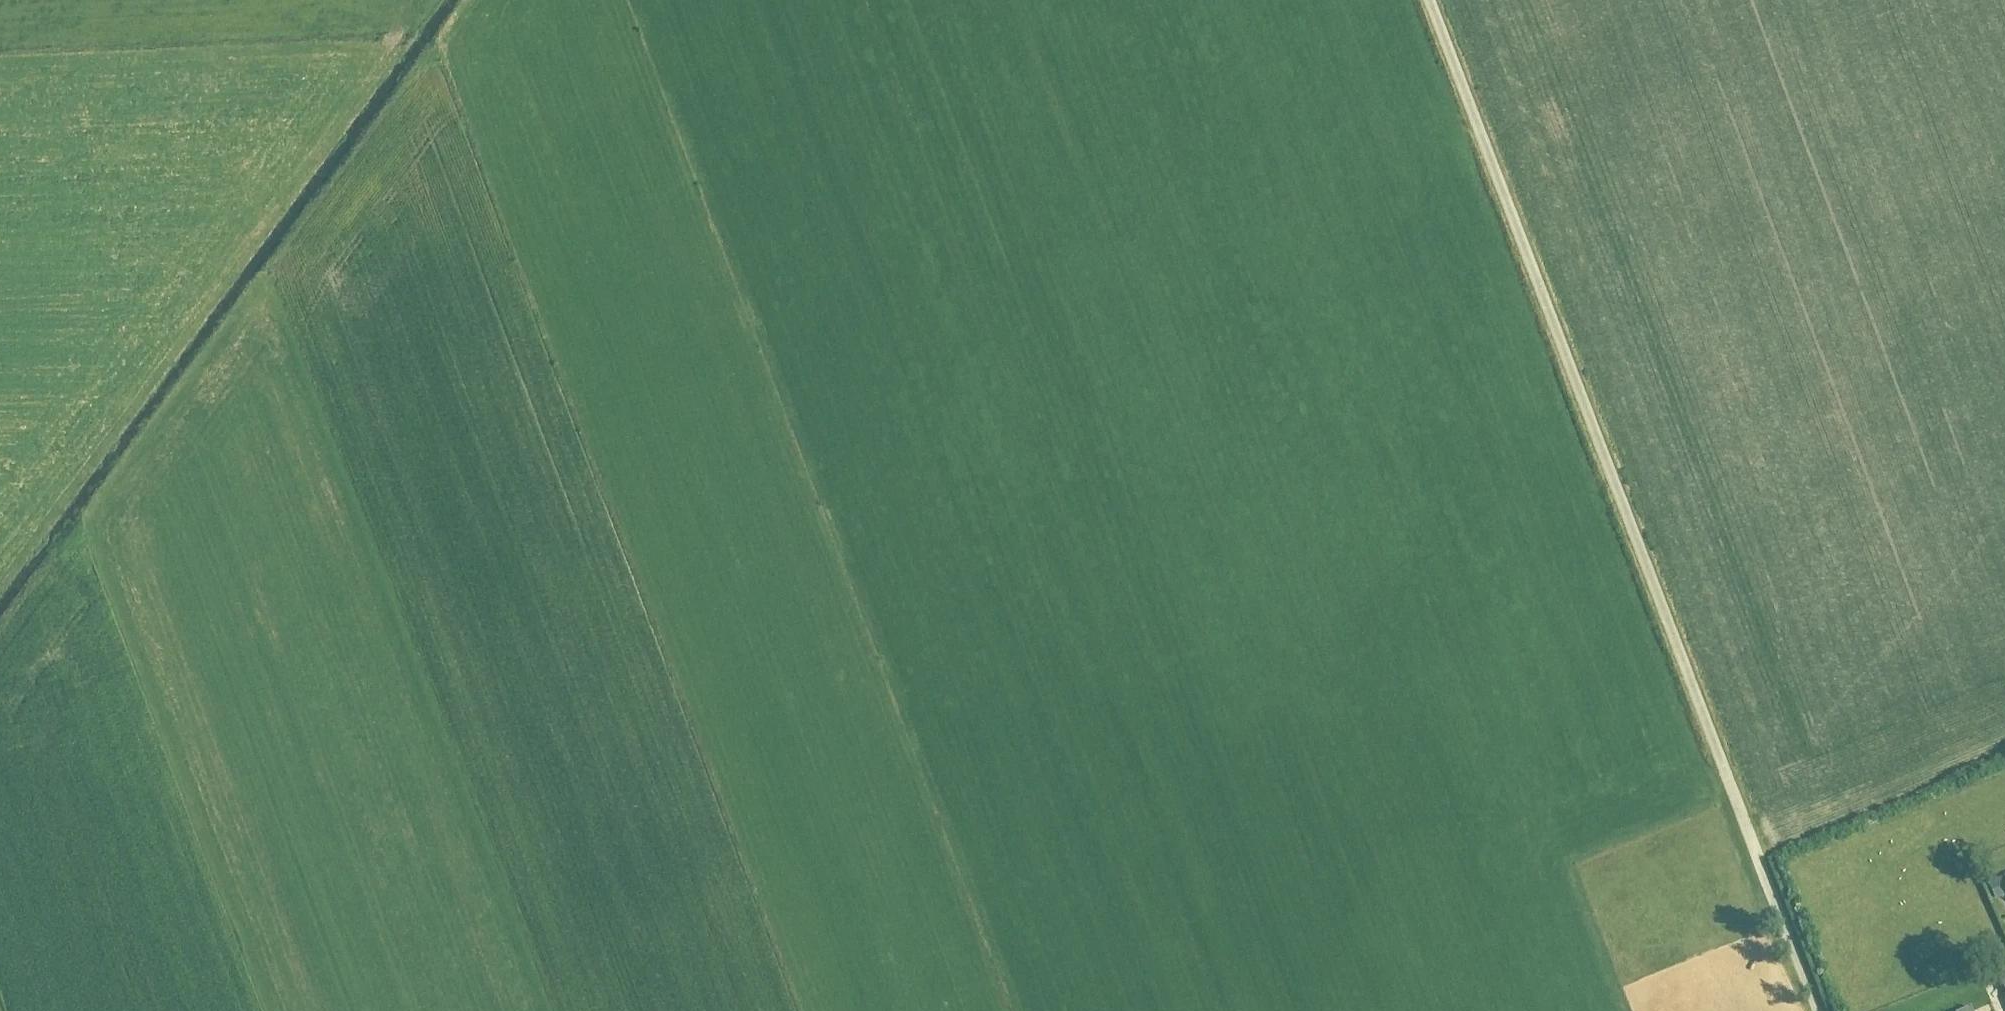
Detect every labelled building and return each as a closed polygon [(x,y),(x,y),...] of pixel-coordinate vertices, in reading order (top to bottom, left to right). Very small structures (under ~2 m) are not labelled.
[(2004,900),(2004,874),(1987,882),(1997,903),(2004,900)]
